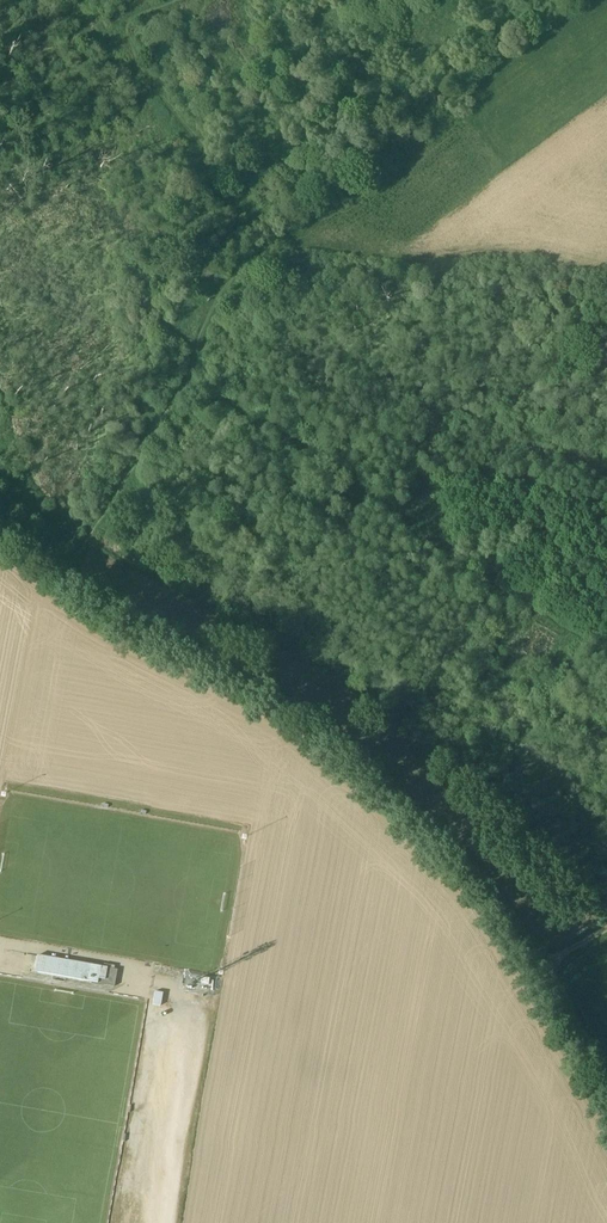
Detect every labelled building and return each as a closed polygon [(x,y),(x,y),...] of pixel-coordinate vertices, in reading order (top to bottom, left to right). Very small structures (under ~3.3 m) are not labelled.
[(35,959),(32,975),(51,979),(89,986),(89,988),(101,990),(101,988),(112,990),(115,973),(112,972),(113,969),(101,967),(101,970),(35,959)] [(152,995),(150,1007),(158,1009),(161,996),(152,995)]
